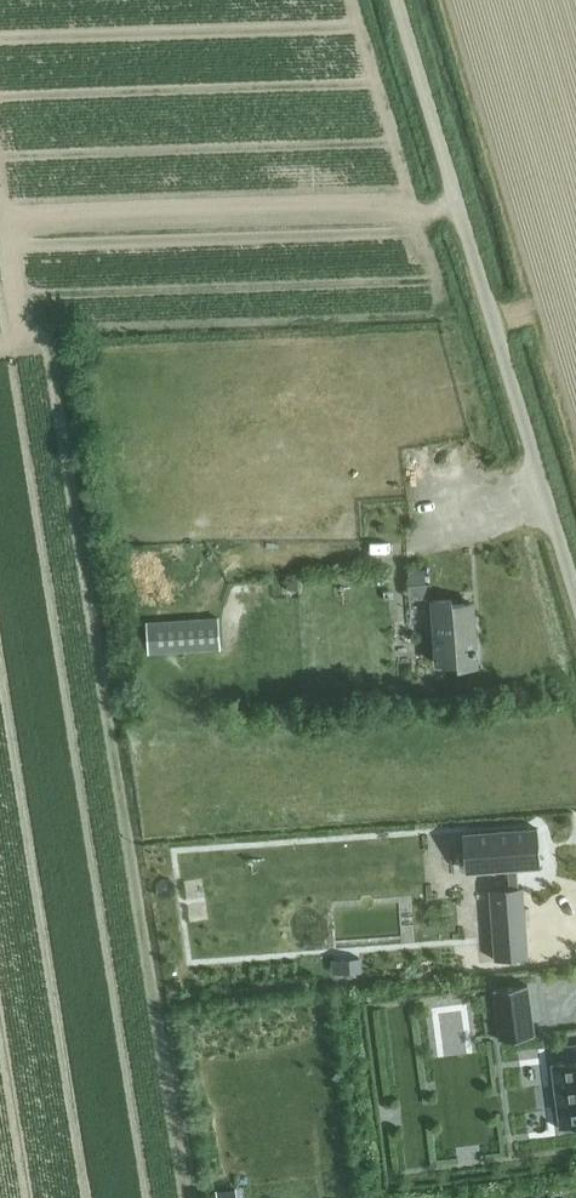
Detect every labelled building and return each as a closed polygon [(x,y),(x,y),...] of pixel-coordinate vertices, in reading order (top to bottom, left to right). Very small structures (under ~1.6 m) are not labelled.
[(424,568),(407,569),(408,584),(425,583),(424,568)] [(430,602),(435,664),(456,663),(456,668),(476,666),(475,655),(475,649),(474,649),(471,604),(451,606),(450,600),(430,602)] [(218,617),(148,621),(149,650),(220,647),(218,617)] [(537,827),(462,833),(464,853),(477,852),(478,871),(507,868),(509,887),(517,887),(515,868),(540,866),(537,827)] [(509,887),(490,889),(495,960),(527,957),(522,886),(517,887),(509,887)] [(359,957),(332,959),(333,972),(360,970),(359,957)] [(527,983),(502,991),(506,1034),(533,1032),(527,983)] [(552,1062),(560,1129),(575,1127),(575,1044),(565,1046),(567,1060),(552,1062)] [(216,1192),(217,1197),(235,1197),(234,1189),(216,1192)]
